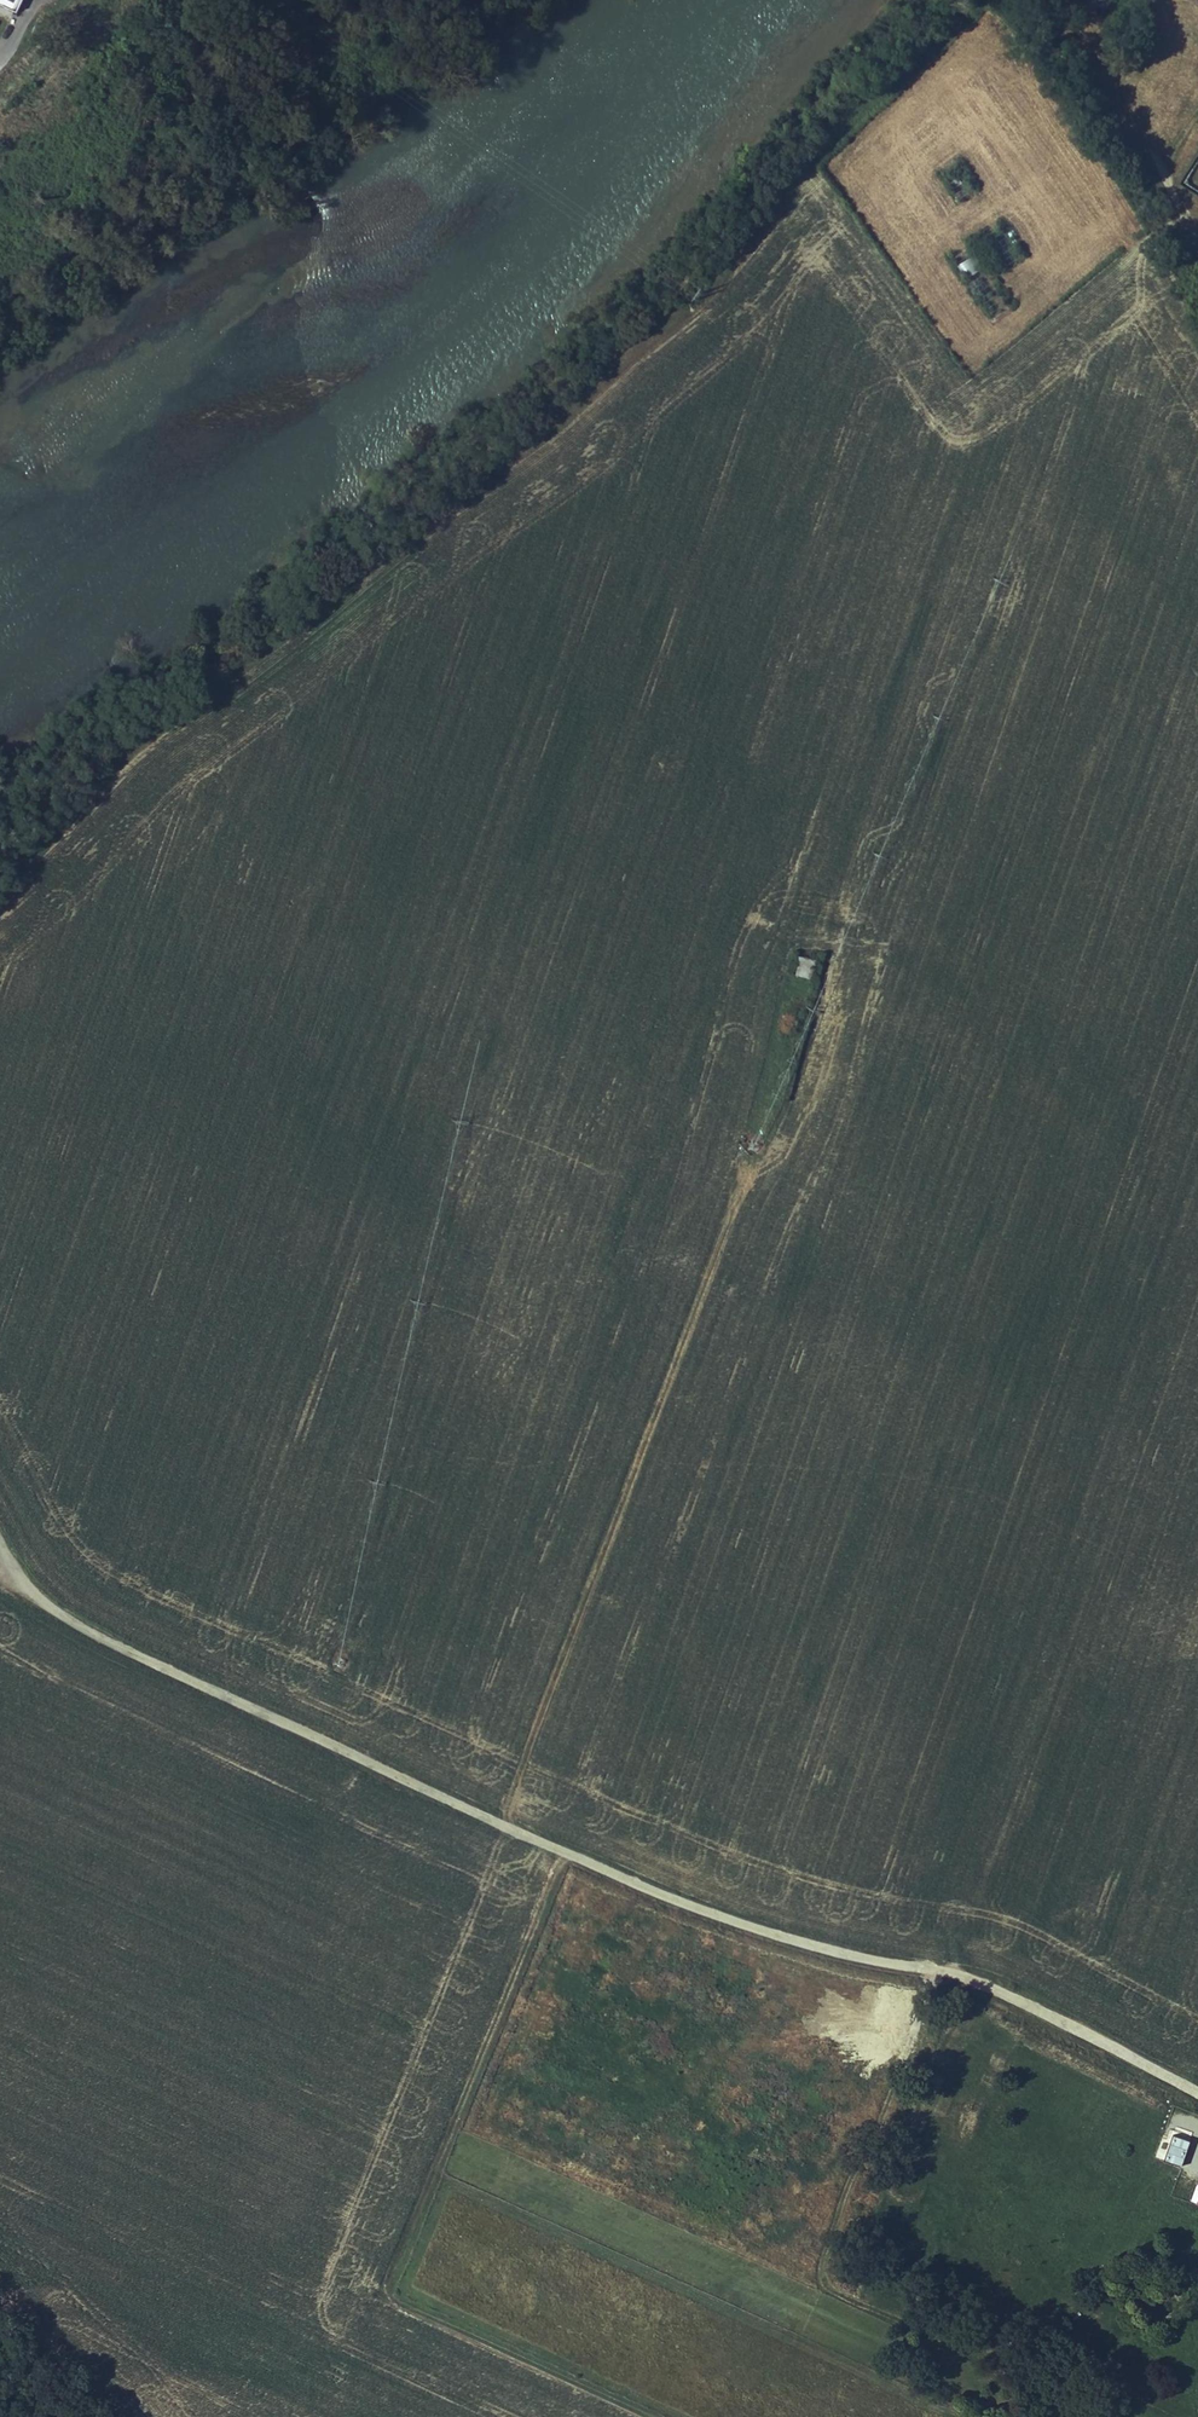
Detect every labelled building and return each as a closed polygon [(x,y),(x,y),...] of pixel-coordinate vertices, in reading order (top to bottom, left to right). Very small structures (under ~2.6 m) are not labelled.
[(14,11),(3,32),(12,37),(23,13),(16,9),(20,0),(0,0),(0,4),(14,11)] [(1001,257),(1015,249),(1005,233),(992,240),(1001,257)] [(969,246),(953,253),(965,278),(981,271),(969,246)] [(812,978),(816,960),(807,958),(802,976),(812,978)] [(1194,2135),(1197,2127),(1197,2119),(1194,2117),(1187,2132),(1194,2135)] [(1167,2169),(1156,2199),(1197,2215),(1197,2181),(1167,2169)]
